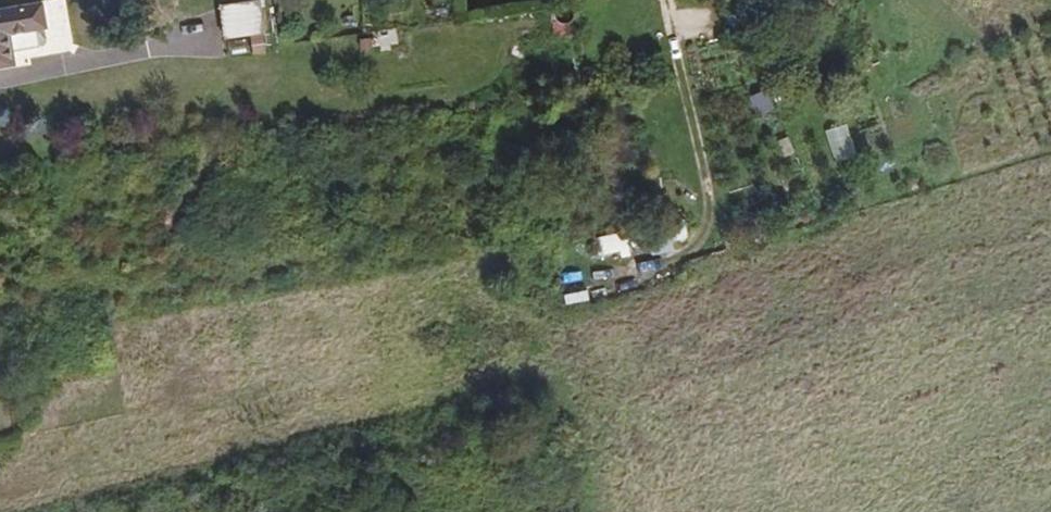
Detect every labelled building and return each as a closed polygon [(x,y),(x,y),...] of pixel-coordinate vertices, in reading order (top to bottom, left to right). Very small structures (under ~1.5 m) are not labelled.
[(533,14),(533,19),(545,19),(544,0),(533,0),(533,14)] [(610,21),(605,1),(591,5),(596,23),(610,21)] [(256,6),(219,12),(224,42),(260,37),(256,6)] [(15,40),(20,39),(18,18),(0,20),(0,42),(15,40)] [(533,19),(533,36),(549,35),(554,34),(554,19),(545,19),(533,19)] [(533,36),(534,46),(550,43),(549,35),(533,36)] [(15,40),(0,42),(0,59),(12,57),(14,55),(16,52),(15,40)]
